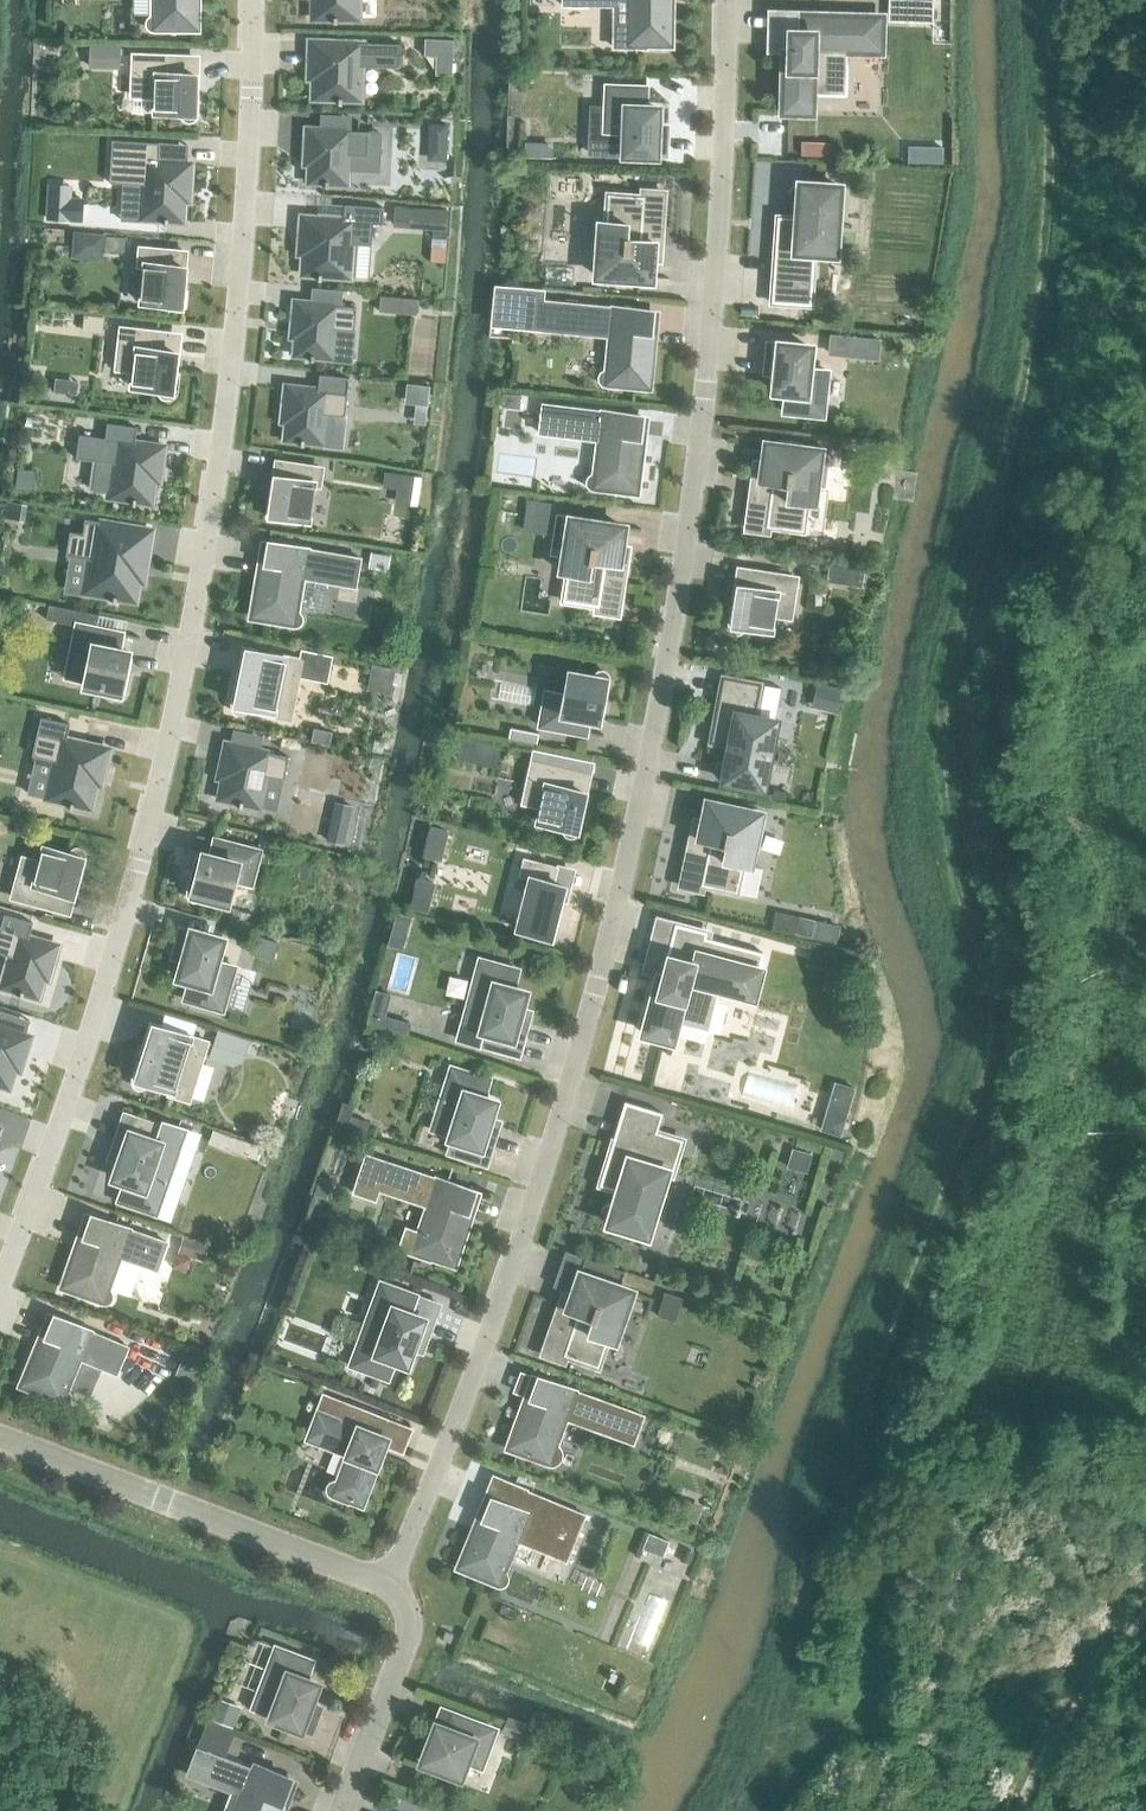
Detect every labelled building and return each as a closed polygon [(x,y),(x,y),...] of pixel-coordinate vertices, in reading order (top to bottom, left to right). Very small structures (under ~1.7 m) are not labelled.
[(154,14),(150,15),(147,18),(146,22),(147,26),(150,29),(154,30),(172,31),(172,27),(196,28),(196,0),(154,0),(154,14)] [(313,17),(376,17),(376,0),(313,0),(313,17)] [(666,0),(628,0),(628,25),(614,25),(614,46),(627,46),(627,47),(642,47),(642,46),(645,46),(645,43),(670,44),(670,3),(666,3),(666,0)] [(806,110),(810,111),(810,94),(845,94),(846,49),(879,50),(880,16),(820,15),(820,11),(787,10),(787,33),(790,33),(789,48),(784,48),(782,110),(786,110),(790,112),(794,113),(798,113),(802,113),(806,110)] [(425,38),(424,54),(452,54),(452,38),(425,38)] [(337,98),(337,103),(341,103),(341,98),(360,99),(361,66),(399,67),(400,43),(310,41),(308,77),(313,78),(313,98),(337,98)] [(89,44),(89,66),(119,67),(120,45),(89,44)] [(132,95),(155,95),(154,112),(181,113),(181,117),(184,120),(188,121),(192,120),(195,117),(196,113),(197,95),(194,95),(195,73),(186,73),(187,56),(133,54),(132,95)] [(645,107),(646,87),(593,85),(590,152),(666,155),(666,137),(655,137),(656,107),(645,107)] [(429,123),(428,133),(434,139),(446,139),(446,123),(429,123)] [(307,128),(305,163),(306,163),(310,163),(309,180),(324,181),(324,184),(324,186),(327,186),(328,181),(346,182),(348,154),(367,155),(368,131),(307,128)] [(167,220),(184,221),(185,200),(188,200),(191,163),(158,161),(159,142),(111,139),(109,182),(142,184),(140,217),(164,218),(163,223),(167,223),(167,220)] [(524,141),(524,156),(538,157),(538,141),(524,141)] [(795,203),(797,204),(797,217),(782,216),(781,235),(775,235),(771,301),(810,304),(814,252),(834,253),(838,186),(797,183),(795,183),(794,183),(791,185),(790,186),(789,188),(788,189),(788,191),(788,192),(788,194),(788,195),(788,196),(788,197),(789,199),(790,199),(791,201),(792,202),(795,203)] [(47,184),(46,220),(82,221),(83,197),(71,197),(72,184),(47,184)] [(604,239),(598,238),(596,275),(649,279),(652,238),(658,239),(659,222),(662,222),(664,191),(642,189),(641,195),(607,193),(604,239)] [(321,279),(321,274),(349,276),(352,243),(371,245),(372,223),(382,224),(383,207),(344,204),(343,219),(302,216),(299,253),(302,253),(300,274),(317,276),(317,279),(321,279)] [(435,208),(433,228),(446,229),(448,209),(435,208)] [(74,230),(72,257),(103,259),(104,249),(105,235),(105,232),(74,230)] [(140,247),(138,264),(144,265),(141,302),(163,304),(163,306),(182,307),(183,289),(181,289),(183,266),(181,265),(182,251),(140,247)] [(405,297),(404,312),(416,313),(417,298),(405,297)] [(652,346),(648,345),(651,310),(538,299),(535,328),(610,336),(607,369),(603,370),(600,372),(598,376),(599,380),(602,384),(605,385),(624,387),(625,384),(648,386),(652,346)] [(341,305),(295,301),(291,335),(296,336),(294,353),(310,355),(309,359),(309,360),(313,360),(313,359),(313,355),(332,357),(335,329),(354,330),(356,307),(341,305)] [(83,314),(82,330),(102,332),(104,316),(83,314)] [(181,334),(121,327),(116,367),(133,369),(131,386),(158,389),(158,393),(161,396),(165,398),(169,397),(172,395),(174,391),(176,373),(173,373),(175,351),(167,350),(168,336),(181,337),(181,334)] [(830,333),(828,353),(848,355),(850,334),(830,333)] [(783,411),(822,415),(827,370),(807,368),(809,346),(767,341),(765,359),(776,361),(773,390),(785,391),(783,411)] [(325,414),(344,416),(349,377),(319,374),(317,389),(286,385),(282,420),(287,420),(285,438),(322,442),(325,414)] [(55,377),(54,390),(76,393),(78,379),(55,377)] [(418,384),(416,403),(427,404),(428,385),(418,384)] [(502,392),(501,405),(519,407),(520,394),(502,392)] [(640,450),(636,450),(640,415),(542,403),(538,432),(599,439),(595,473),(590,473),(587,476),(586,479),(586,484),(589,487),(593,489),(611,491),(611,488),(635,491),(640,450)] [(136,427),(107,422),(105,437),(79,434),(75,457),(94,460),(90,488),(109,491),(108,495),(132,499),(131,504),(135,504),(135,502),(153,505),(157,480),(158,480),(163,446),(134,442),(136,427)] [(818,449),(765,442),(760,482),(754,481),(752,498),(749,498),(745,529),(768,531),(768,526),(802,530),(808,485),(825,487),(829,454),(818,452),(818,449)] [(318,484),(321,468),(279,461),(277,475),(274,475),(271,498),(269,498),(266,516),(280,518),(280,516),(307,520),(313,483),(318,484)] [(16,468),(14,487),(33,490),(36,470),(16,468)] [(399,473),(397,487),(411,489),(413,475),(399,473)] [(527,499),(523,529),(548,533),(553,503),(527,499)] [(6,500),(4,516),(24,519),(26,503),(6,500)] [(616,565),(622,528),(622,525),(558,515),(554,540),(555,540),(554,547),(570,550),(570,553),(569,553),(562,600),(596,605),(595,611),(617,614),(622,583),(619,583),(622,566),(616,565)] [(83,591),(134,599),(137,580),(142,580),(148,544),(120,539),(123,524),(84,518),(81,533),(69,531),(65,554),(88,558),(83,591)] [(274,623),(292,626),(296,625),(300,623),(301,619),(301,615),(299,611),(295,609),(301,577),(355,586),(360,557),(268,541),(262,576),(258,575),(251,615),(274,619),(274,623)] [(371,551),(368,566),(387,570),(390,554),(371,551)] [(829,564),(826,581),(859,585),(861,569),(829,564)] [(789,616),(795,577),(748,569),(745,586),(737,585),(734,606),(731,606),(728,623),(728,628),(730,631),(734,633),(739,632),(742,630),(744,626),(770,630),(772,614),(789,616)] [(139,638),(139,636),(96,627),(99,614),(49,604),(46,618),(76,624),(69,658),(86,661),(82,682),(108,687),(108,692),(110,695),(114,697),(118,697),(122,694),(124,691),(127,673),(124,672),(128,651),(120,649),(123,635),(139,638)] [(271,711),(270,714),(289,718),(301,659),(242,647),(241,650),(245,650),(238,686),(235,685),(231,703),(231,707),(234,711),(237,713),(241,712),(245,710),(247,706),(271,711)] [(370,663),(366,687),(389,692),(394,668),(370,663)] [(539,724),(587,733),(590,716),(598,718),(602,696),(605,697),(608,679),(608,675),(606,672),(602,670),(598,670),(594,673),(593,676),(567,672),(563,692),(546,689),(539,724)] [(721,779),(722,779),(761,787),(774,720),(754,716),(761,683),(722,675),(713,723),(719,724),(715,743),(729,746),(726,758),(723,758),(721,759),(720,759),(718,760),(717,762),(716,763),(715,765),(714,766),(714,768),(714,769),(714,771),(715,773),(716,775),(717,776),(718,777),(721,779)] [(817,682),(811,706),(838,713),(844,688),(817,682)] [(33,745),(56,750),(48,787),(92,797),(98,771),(102,772),(103,768),(110,738),(68,728),(71,714),(42,707),(33,745)] [(313,727),(311,740),(328,743),(331,731),(313,727)] [(510,727),(508,741),(535,746),(538,733),(510,727)] [(474,740),(470,760),(496,766),(500,746),(474,740)] [(217,799),(257,808),(264,778),(282,782),(287,761),(224,747),(217,781),(221,782),(217,799)] [(575,789),(578,775),(578,772),(560,768),(562,756),(535,750),(523,801),(540,805),(536,821),(563,826),(562,831),(565,834),(569,836),(573,836),(576,834),(578,830),(582,812),(579,812),(583,791),(575,789)] [(759,812),(706,800),(706,803),(698,840),(692,839),(689,855),(686,855),(680,885),(701,890),(703,884),(736,891),(746,847),(757,849),(764,816),(758,815),(759,812)] [(16,822),(13,832),(21,834),(23,824),(16,822)] [(329,824),(326,838),(344,842),(347,828),(329,824)] [(430,824),(422,855),(441,860),(448,829),(430,824)] [(259,850),(213,838),(208,854),(200,852),(194,873),(191,872),(187,890),(187,894),(189,898),(193,900),(197,900),(200,898),(202,894),(228,901),(233,880),(250,884),(259,850)] [(43,845),(39,861),(23,857),(12,896),(59,908),(63,892),(71,894),(77,873),(80,874),(84,856),(84,852),(82,849),(79,847),(75,847),(71,849),(69,852),(43,845)] [(516,928),(549,936),(562,884),(554,882),(558,865),(523,856),(519,873),(530,876),(516,928)] [(417,876),(408,907),(426,912),(435,881),(417,876)] [(232,907),(228,920),(246,926),(250,913),(232,907)] [(396,912),(388,944),(402,948),(411,916),(396,912)] [(3,913),(0,923),(0,953),(9,955),(1,985),(37,995),(43,976),(47,977),(56,944),(27,936),(32,921),(3,913)] [(798,915),(794,932),(835,941),(839,924),(798,915)] [(674,922),(665,958),(668,959),(664,973),(659,972),(643,1032),(647,1033),(650,1036),(654,1038),(658,1039),(662,1039),(666,1038),(670,1039),(674,1023),(708,1031),(720,987),(751,996),(763,952),(705,937),(706,931),(674,922)] [(184,998),(222,1008),(234,965),(215,960),(221,938),(180,927),(175,944),(186,947),(178,975),(189,979),(184,998)] [(253,934),(248,952),(272,959),(277,941),(253,934)] [(810,945),(806,963),(832,971),(837,952),(810,945)] [(458,1038),(518,1054),(527,1022),(516,1019),(523,991),(512,988),(518,969),(480,959),(458,1038)] [(398,1018),(395,1031),(407,1034),(410,1021),(398,1018)] [(29,1035),(0,1026),(0,1083),(8,1086),(14,1067),(18,1068),(29,1035)] [(206,1041),(160,1026),(159,1029),(155,1043),(147,1040),(141,1061),(137,1060),(132,1077),(132,1081),(133,1085),(137,1087),(141,1088),(145,1086),(147,1082),(170,1089),(170,1092),(188,1098),(206,1041)] [(218,1029),(213,1046),(244,1056),(249,1039),(218,1029)] [(493,1100),(483,1097),(489,1078),(451,1066),(431,1128),(451,1134),(450,1136),(452,1137),(448,1152),(486,1164),(495,1132),(485,1129),(493,1100)] [(834,1080),(819,1128),(840,1134),(855,1086),(834,1080)] [(600,1212),(601,1215),(602,1217),(603,1219),(605,1221),(608,1222),(646,1233),(665,1171),(671,1173),(682,1138),(656,1130),(662,1112),(624,1100),(604,1165),(610,1167),(604,1185),(618,1189),(614,1202),(612,1201),(610,1201),(608,1202),(606,1203),(604,1204),(603,1206),(601,1208),(601,1210),(600,1212)] [(343,1101),(336,1122),(364,1132),(368,1121),(349,1114),(353,1104),(343,1101)] [(118,1199),(155,1212),(184,1129),(161,1121),(160,1125),(124,1112),(112,1145),(123,1149),(114,1176),(125,1180),(118,1199)] [(227,1133),(223,1146),(257,1157),(261,1145),(227,1133)] [(792,1146),(786,1166),(806,1172),(812,1153),(792,1146)] [(353,1191),(374,1198),(378,1188),(427,1205),(418,1231),(406,1227),(399,1248),(429,1258),(430,1255),(453,1262),(466,1224),(462,1222),(473,1189),(366,1153),(353,1191)] [(319,1175),(313,1193),(326,1197),(332,1179),(319,1175)] [(91,1215),(80,1248),(76,1247),(62,1285),(84,1293),(84,1296),(101,1302),(106,1302),(109,1301),(112,1297),(112,1293),(110,1289),(107,1287),(118,1255),(157,1268),(166,1241),(91,1215)] [(184,1235),(178,1252),(190,1256),(203,1260),(208,1244),(184,1235)] [(618,1285),(624,1270),(585,1257),(566,1310),(561,1309),(555,1324),(552,1323),(542,1353),(563,1360),(565,1355),(598,1366),(607,1339),(612,1341),(630,1289),(618,1285)] [(381,1282),(350,1363),(388,1377),(394,1358),(405,1362),(415,1335),(426,1339),(439,1303),(381,1282)] [(664,1291),(657,1314),(675,1319),(682,1297),(664,1291)] [(42,1395),(59,1403),(63,1403),(67,1402),(70,1398),(70,1394),(69,1390),(65,1388),(78,1357),(116,1373),(127,1345),(54,1315),(41,1348),(37,1346),(21,1383),(43,1392),(42,1395)] [(140,1333),(132,1350),(154,1360),(162,1342),(140,1333)] [(632,1442),(642,1414),(538,1376),(526,1409),(522,1408),(508,1446),(530,1454),(529,1457),(547,1464),(551,1464),(555,1462),(557,1459),(557,1455),(556,1451),(552,1448),(564,1417),(632,1442)] [(381,1436),(387,1423),(388,1420),(324,1395),(307,1437),(348,1453),(337,1480),(333,1480),(329,1481),(327,1485),(326,1489),(328,1493),(331,1495),(348,1502),(349,1499),(361,1503),(381,1452),(379,1451),(384,1437),(381,1436)] [(491,1497),(478,1530),(474,1528),(458,1566),(480,1575),(479,1577),(496,1585),(500,1585),(504,1584),(507,1580),(507,1576),(506,1572),(502,1570),(515,1539),(565,1559),(584,1513),(524,1489),(517,1508),(491,1497)] [(688,1499),(682,1515),(696,1521),(700,1510),(693,1508),(695,1502),(688,1499)] [(648,1531),(642,1547),(662,1556),(669,1540),(648,1531)] [(270,1716),(311,1732),(317,1715),(305,1711),(316,1683),(305,1679),(312,1660),(275,1646),(252,1707),(271,1714),(270,1716)] [(218,1697),(211,1717),(234,1726),(241,1706),(218,1697)] [(480,1765),(495,1728),(451,1711),(445,1727),(435,1723),(421,1761),(458,1775),(464,1759),(480,1765)] [(508,1714),(501,1731),(519,1739),(526,1722),(508,1714)] [(207,1718),(197,1744),(225,1755),(235,1728),(207,1718)] [(289,1777),(261,1766),(259,1770),(197,1747),(187,1773),(241,1794),(235,1810),(276,1810),(289,1777)]
